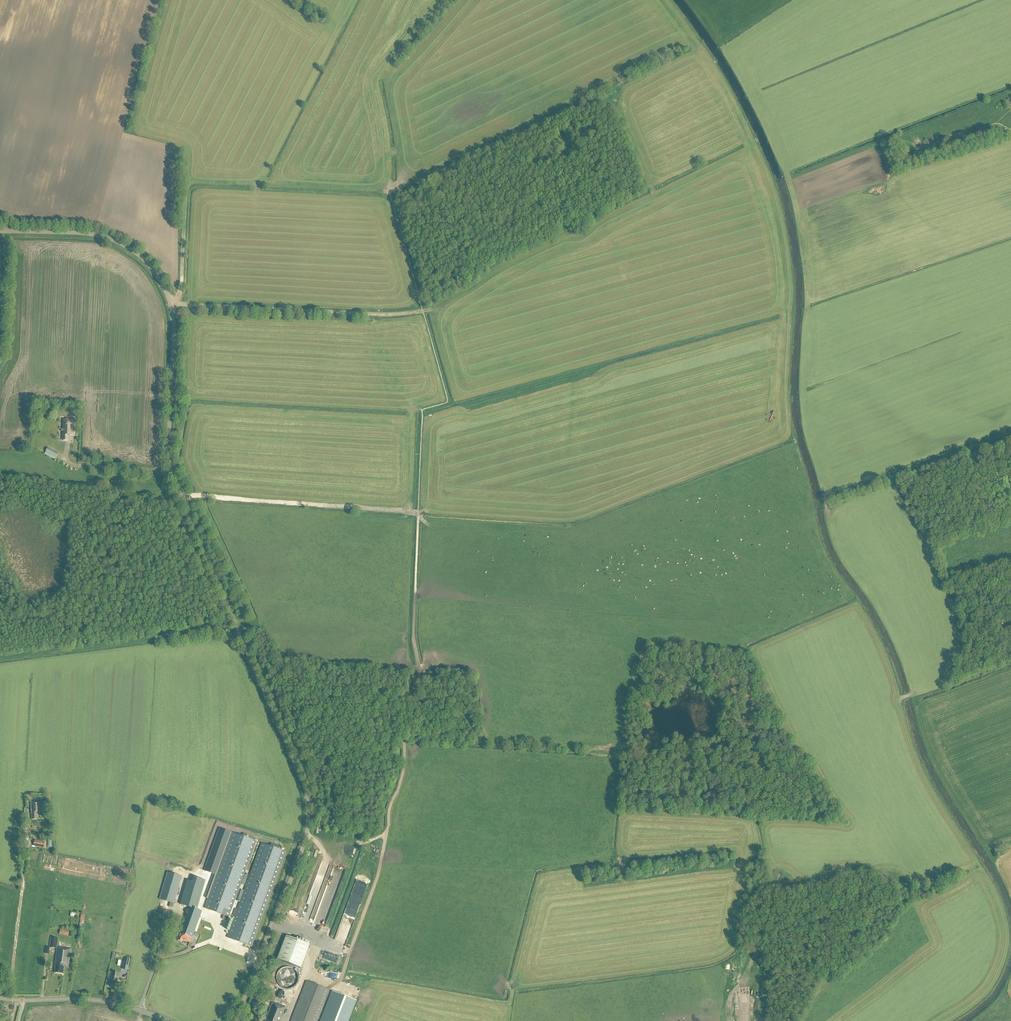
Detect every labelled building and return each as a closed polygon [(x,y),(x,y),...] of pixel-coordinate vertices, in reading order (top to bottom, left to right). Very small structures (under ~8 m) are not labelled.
[(63,441),(68,441),(68,437),(74,437),(75,419),(66,419),(66,420),(63,420),(62,440),(63,440),(63,441)] [(56,458),(59,453),(48,448),(46,453),(56,458)] [(38,813),(41,813),(41,803),(31,803),(31,820),(38,819),(38,813)] [(252,837),(228,830),(206,907),(230,914),(252,837)] [(282,846),(258,839),(231,935),(255,942),(282,846)] [(35,840),(34,843),(34,847),(44,848),(46,848),(47,846),(45,845),(45,842),(35,840)] [(182,877),(167,873),(159,900),(174,904),(182,877)] [(198,910),(206,880),(194,877),(192,882),(187,880),(180,904),(188,907),(177,938),(179,938),(178,940),(182,942),(183,940),(191,943),(202,911),(198,910)] [(354,892),(364,896),(369,883),(359,879),(354,892)] [(310,945),(286,936),(277,960),(301,968),(310,945)] [(50,947),(57,948),(55,966),(56,966),(55,973),(63,974),(64,967),(69,968),(71,949),(58,947),(59,939),(51,938),(50,947)] [(117,964),(117,965),(116,970),(124,972),(125,966),(117,964)] [(292,988),(294,987),(294,986),(296,985),(297,984),(298,981),(298,980),(298,978),(298,976),(298,974),(297,973),(296,971),(294,970),(293,969),(291,968),(289,967),(286,967),(284,968),(282,969),(280,970),(279,972),(278,973),(277,975),(276,978),(276,979),(277,981),(278,983),(279,985),(281,986),(282,988),(284,988),(286,989),(288,989),(290,989),(292,988)] [(327,970),(325,977),(336,980),(338,973),(327,970)] [(112,976),(110,986),(116,987),(118,977),(117,977),(118,973),(112,972),(111,975),(112,976)] [(356,1000),(332,991),(321,1020),(318,1019),(330,990),(307,981),(291,1020),(348,1020),(356,1000)] [(265,1004),(271,1007),(265,1020),(280,1020),(285,1007),(273,1003),(273,1004),(266,1001),(265,1004)]
